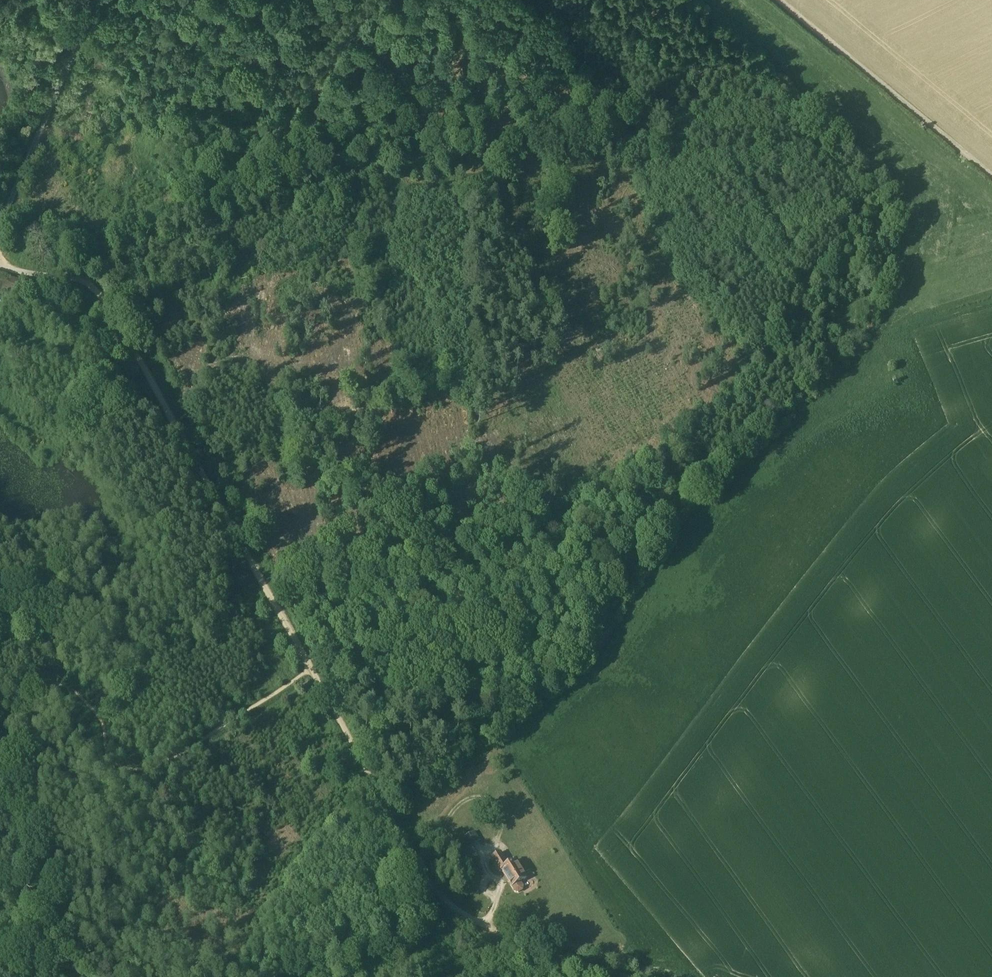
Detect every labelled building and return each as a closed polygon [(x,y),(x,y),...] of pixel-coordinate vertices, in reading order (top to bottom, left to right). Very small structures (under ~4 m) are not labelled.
[(0,279),(0,290),(3,291),(19,296),(22,288),(23,285),(0,279)] [(468,840),(473,847),(480,842),(475,835),(468,840)] [(515,862),(508,866),(501,854),(491,860),(500,873),(501,872),(515,894),(518,894),(522,892),(523,889),(520,884),(526,880),(522,873),(522,870),(520,870),(515,862)]
